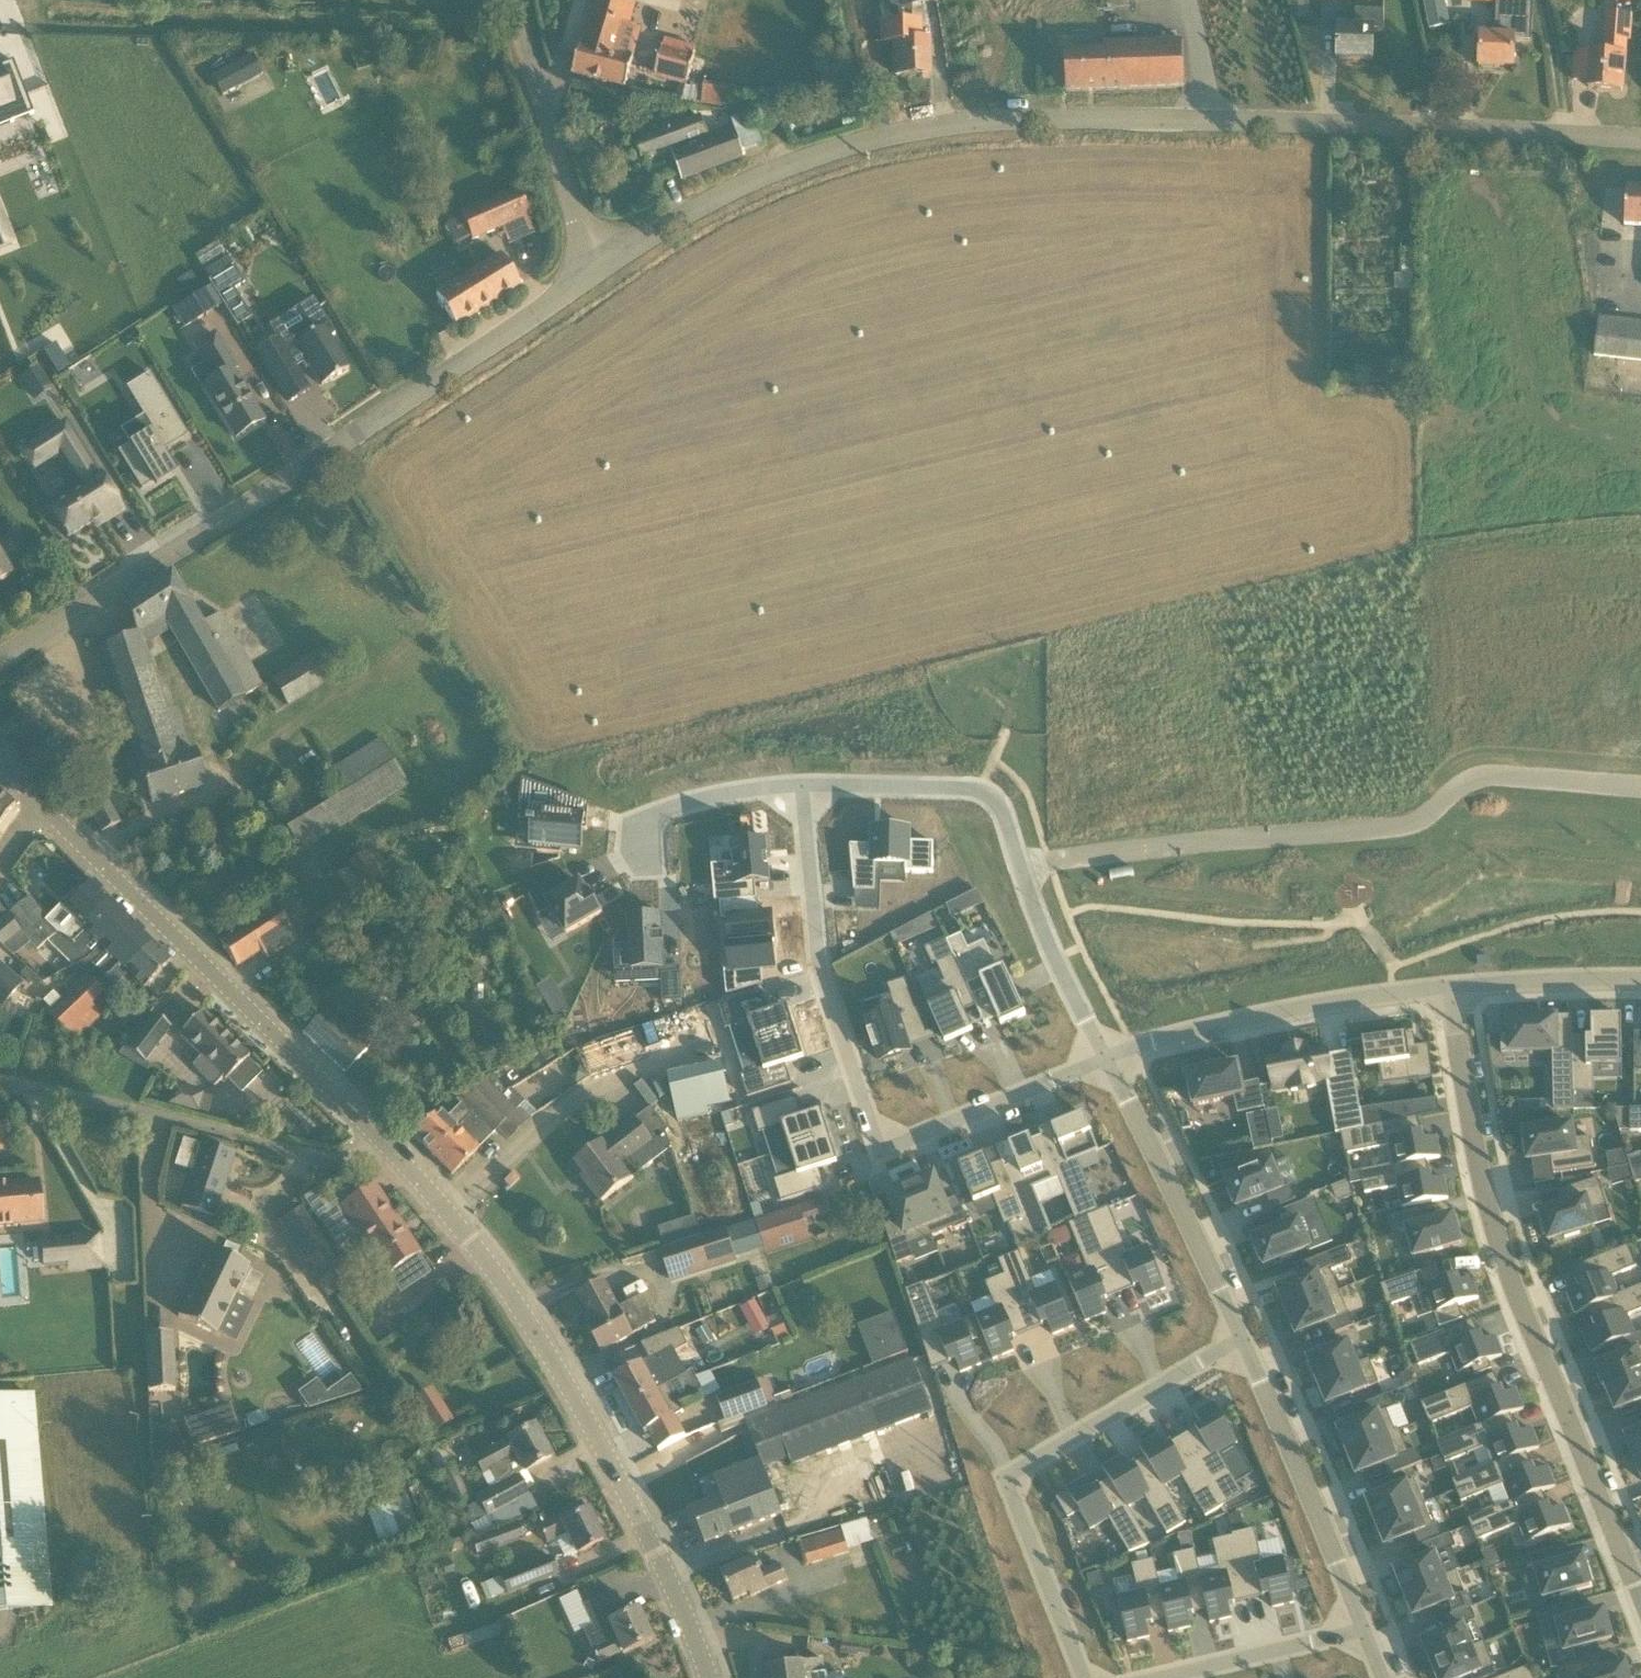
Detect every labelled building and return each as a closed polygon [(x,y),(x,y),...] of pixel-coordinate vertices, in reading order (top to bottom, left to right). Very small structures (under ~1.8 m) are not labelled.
[(633,58),(640,30),(630,27),(638,3),(627,0),(596,0),(582,44),(572,75),(626,88),(633,58)] [(1294,16),(1303,16),(1303,0),(1290,0),(1294,16)] [(1429,30),(1449,27),(1444,0),(1423,0),(1429,30)] [(1473,1),(1499,2),(1497,37),(1480,36),(1479,68),(1513,69),(1515,38),(1514,38),(1516,1),(1508,1),(1508,0),(1473,0),(1473,1)] [(1355,29),(1339,28),(1337,61),(1373,63),(1374,30),(1383,30),(1384,11),(1356,10),(1355,29)] [(1604,51),(1575,49),(1573,80),(1589,81),(1588,88),(1618,90),(1621,60),(1624,60),(1626,39),(1629,40),(1631,16),(1607,14),(1604,51)] [(924,19),(914,19),(894,21),(883,21),(884,42),(895,42),(896,77),(931,75),(930,40),(924,41),(924,19)] [(1105,51),(1065,52),(1067,92),(1184,88),(1182,40),(1104,43),(1105,51)] [(694,57),(663,47),(654,76),(686,85),(694,57)] [(222,96),(242,86),(231,66),(212,76),(222,96)] [(704,82),(703,87),(687,85),(684,103),(733,109),(735,86),(704,82)] [(33,115),(26,97),(2,107),(0,102),(0,128),(33,115)] [(707,137),(700,118),(636,142),(644,162),(671,151),(682,180),(745,156),(743,151),(763,143),(753,115),(732,123),(734,127),(707,137)] [(1627,189),(1624,225),(1640,226),(1640,190),(1627,189)] [(461,215),(473,241),(530,216),(529,215),(518,190),(476,208),(470,210),(461,215)] [(11,244),(0,215),(0,249),(11,244)] [(1395,249),(1395,276),(1413,276),(1413,249),(1395,249)] [(457,329),(521,289),(500,255),(436,295),(457,329)] [(228,257),(204,272),(210,280),(233,266),(228,257)] [(208,281),(219,299),(234,290),(245,284),(233,266),(208,281)] [(296,354),(300,361),(304,359),(316,379),(343,362),(327,335),(332,332),(307,291),(288,303),(296,316),(271,331),(270,331),(251,343),(271,375),(291,363),(288,359),(296,354)] [(182,325),(200,314),(189,295),(170,307),(182,325)] [(1599,318),(1594,356),(1640,361),(1640,323),(1599,318)] [(205,363),(214,376),(201,384),(234,435),(260,419),(229,368),(233,366),(212,333),(194,344),(205,363)] [(55,343),(42,351),(57,375),(69,367),(55,343)] [(36,367),(20,377),(35,401),(51,391),(36,367)] [(151,481),(154,485),(175,473),(172,468),(160,450),(186,434),(148,371),(124,386),(141,413),(151,428),(127,443),(116,449),(140,488),(151,481)] [(66,535),(91,519),(100,513),(103,518),(121,506),(99,472),(98,474),(65,421),(39,436),(50,454),(58,450),(80,485),(47,505),(66,535)] [(14,536),(0,545),(0,583),(11,576),(10,573),(29,561),(14,536)] [(208,785),(197,752),(181,757),(144,646),(170,629),(219,712),(262,687),(219,613),(205,622),(172,571),(125,602),(136,635),(101,648),(142,763),(141,764),(155,804),(208,785)] [(286,669),(270,680),(287,707),(304,697),(286,669)] [(300,852),(408,785),(380,740),(331,770),(344,793),(286,829),(300,852)] [(587,829),(574,828),(576,799),(522,779),(520,802),(530,803),(529,810),(528,826),(534,826),(532,852),(561,855),(561,849),(580,851),(582,830),(587,831),(587,829)] [(119,824),(101,788),(82,799),(101,834),(119,824)] [(15,805),(0,793),(0,823),(15,805)] [(873,847),(850,846),(855,892),(878,893),(878,865),(906,865),(906,873),(933,874),(934,844),(909,843),(909,830),(885,830),(885,831),(873,831),(873,847)] [(719,904),(757,900),(755,884),(768,883),(764,838),(742,841),(743,845),(732,846),(734,865),(712,867),(715,904),(719,904)] [(603,913),(591,894),(588,896),(580,884),(571,889),(563,876),(527,898),(539,918),(552,910),(567,935),(603,913)] [(63,937),(71,945),(85,931),(82,928),(109,900),(91,882),(64,909),(79,923),(63,937)] [(960,899),(966,912),(984,904),(977,891),(960,899)] [(27,898),(7,913),(22,932),(35,949),(55,933),(27,898)] [(57,934),(48,942),(72,967),(76,965),(85,960),(86,960),(126,918),(109,900),(82,928),(85,931),(71,945),(63,937),(57,934)] [(757,900),(720,904),(722,921),(728,921),(730,945),(772,941),(774,941),(772,914),(759,915),(757,900)] [(7,914),(0,905),(0,944),(3,946),(22,932),(7,913),(7,914)] [(274,908),(220,943),(235,967),(261,950),(267,961),(296,942),(289,932),(274,908)] [(918,937),(937,929),(930,914),(912,924),(918,937)] [(631,941),(614,942),(616,985),(651,984),(651,970),(664,969),(663,946),(665,946),(664,935),(663,935),(662,916),(630,917),(631,941)] [(88,976),(98,987),(105,979),(119,965),(132,951),(137,956),(151,942),(126,918),(86,960),(85,960),(76,965),(86,975),(86,974),(88,976)] [(895,934),(891,936),(897,947),(901,946),(895,934)] [(971,1029),(964,1012),(976,1007),(972,997),(967,986),(953,956),(946,940),(925,950),(933,967),(937,965),(945,983),(923,993),(944,1041),(946,1045),(973,1033),(971,1029)] [(731,970),(724,971),(727,996),(763,986),(762,970),(775,969),(772,941),(730,945),(728,946),(731,970)] [(144,988),(171,962),(151,942),(137,956),(132,951),(119,965),(105,979),(98,987),(88,976),(86,974),(86,975),(61,999),(51,1009),(47,1013),(58,1024),(64,1030),(90,1004),(103,992),(105,994),(113,986),(127,971),(144,988)] [(1010,981),(1004,968),(997,971),(985,942),(953,956),(967,986),(981,980),(985,991),(972,997),(976,1007),(982,1019),(995,1013),(998,1019),(1001,1026),(1026,1015),(1019,999),(1010,981)] [(31,984),(37,977),(27,968),(20,975),(31,984)] [(3,1008),(21,986),(0,969),(0,1005),(3,1008)] [(332,1009),(351,989),(335,974),(316,994),(332,1009)] [(681,974),(662,975),(662,983),(663,1003),(682,1002),(681,974)] [(550,982),(539,989),(555,1016),(567,1010),(550,982)] [(912,1054),(908,1044),(928,1038),(919,1011),(916,1012),(906,982),(889,988),(897,1013),(868,1023),(872,1035),(870,1036),(875,1053),(878,1052),(882,1064),(885,1063),(885,1065),(904,1059),(904,1057),(912,1054)] [(765,992),(722,1006),(729,1028),(752,1020),(759,1044),(801,1031),(800,1030),(798,1031),(790,1005),(771,1011),(765,992)] [(249,1058),(202,1012),(180,1034),(202,1057),(192,1066),(214,1088),(223,1079),(225,1082),(228,1079),(241,1092),(259,1074),(246,1061),(249,1058)] [(344,1030),(323,1012),(303,1034),(346,1074),(366,1051),(374,1041),(352,1021),(344,1030)] [(148,1061),(169,1033),(148,1017),(127,1045),(148,1061)] [(1592,1038),(1572,1038),(1573,1067),(1573,1089),(1574,1093),(1594,1093),(1594,1066),(1622,1066),(1621,1017),(1616,1018),(1616,1020),(1591,1020),(1592,1038)] [(1501,1054),(1503,1054),(1503,1052),(1554,1050),(1555,1068),(1573,1067),(1572,1038),(1572,1024),(1555,1024),(1555,1020),(1533,1020),(1529,1020),(1529,1018),(1527,1018),(1527,1020),(1509,1021),(1510,1036),(1501,1036),(1501,1044),(1501,1054)] [(638,1027),(580,1047),(590,1076),(649,1056),(638,1027)] [(767,1067),(744,1075),(751,1096),(795,1082),(789,1063),(807,1057),(799,1032),(801,1031),(759,1044),(767,1067)] [(1429,1045),(1416,1047),(1414,1034),(1354,1044),(1354,1045),(1363,1044),(1367,1068),(1395,1064),(1398,1080),(1419,1077),(1420,1080),(1434,1078),(1429,1045)] [(551,1044),(539,1051),(546,1063),(558,1056),(551,1044)] [(1315,1084),(1327,1082),(1329,1081),(1335,1114),(1359,1110),(1362,1129),(1340,1133),(1340,1132),(1337,1132),(1337,1134),(1364,1129),(1351,1053),(1350,1053),(1350,1056),(1327,1060),(1325,1052),(1309,1055),(1308,1050),(1286,1054),(1287,1059),(1271,1062),(1276,1091),(1292,1088),(1293,1093),(1315,1089),(1315,1084)] [(572,1077),(577,1085),(589,1077),(582,1064),(574,1068),(572,1077)] [(726,1103),(717,1064),(667,1076),(677,1121),(709,1114),(707,1107),(726,1103)] [(1239,1115),(1265,1109),(1259,1084),(1242,1087),(1237,1066),(1219,1070),(1219,1069),(1205,1072),(1205,1073),(1187,1077),(1194,1108),(1235,1099),(1239,1115)] [(498,1097),(482,1082),(458,1099),(464,1106),(449,1121),(439,1111),(410,1134),(430,1154),(472,1113),(477,1118),(498,1097)] [(174,1086),(170,1104),(208,1112),(212,1094),(174,1086)] [(1553,1090),(1554,1111),(1574,1110),(1574,1093),(1573,1089),(1553,1090)] [(472,1113),(430,1154),(452,1176),(478,1150),(477,1149),(493,1134),(497,1130),(508,1140),(529,1119),(518,1108),(514,1112),(498,1097),(477,1118),(472,1113)] [(805,1118),(799,1099),(756,1113),(763,1135),(786,1127),(794,1151),(835,1138),(834,1137),(832,1138),(824,1113),(805,1118)] [(1419,1118),(1416,1102),(1382,1107),(1385,1125),(1419,1118)] [(648,1109),(635,1119),(617,1132),(621,1137),(607,1148),(603,1143),(576,1164),(593,1185),(589,1188),(601,1203),(631,1179),(653,1163),(648,1157),(669,1141),(666,1133),(670,1130),(652,1106),(648,1109)] [(1630,1132),(1640,1132),(1640,1110),(1630,1110),(1614,1110),(1620,1132),(1630,1132)] [(1266,1112),(1247,1116),(1249,1127),(1268,1123),(1266,1112)] [(731,1113),(722,1116),(726,1128),(735,1125),(731,1113)] [(1063,1120),(1064,1122),(1041,1132),(1040,1130),(1039,1130),(1042,1137),(1059,1180),(1077,1222),(1089,1216),(1099,1212),(1092,1196),(1077,1160),(1099,1152),(1089,1127),(1083,1114),(1065,1122),(1064,1120),(1063,1120)] [(1341,1133),(1345,1155),(1390,1147),(1394,1165),(1394,1166),(1426,1160),(1427,1161),(1440,1158),(1436,1138),(1423,1140),(1419,1118),(1385,1125),(1364,1129),(1341,1133)] [(1591,1138),(1574,1141),(1571,1125),(1524,1132),(1525,1139),(1522,1139),(1524,1155),(1527,1154),(1528,1161),(1551,1158),(1553,1175),(1595,1169),(1591,1138)] [(1052,1231),(1035,1190),(1059,1180),(1042,1137),(1031,1141),(1029,1136),(1011,1144),(1010,1142),(1009,1143),(1017,1164),(1005,1168),(1003,1162),(1002,1162),(1034,1239),(1052,1231)] [(833,1139),(835,1139),(835,1138),(794,1151),(801,1174),(778,1182),(785,1204),(829,1190),(823,1170),(841,1165),(833,1139)] [(202,1144),(181,1207),(214,1218),(235,1155),(202,1144)] [(1630,1166),(1625,1151),(1606,1154),(1609,1171),(1630,1166)] [(1631,1171),(1640,1168),(1640,1156),(1640,1154),(1628,1158),(1631,1171)] [(974,1203),(992,1196),(999,1211),(1005,1226),(1008,1225),(1016,1245),(1015,1245),(1016,1246),(1034,1239),(1002,1162),(990,1167),(985,1155),(976,1158),(975,1155),(955,1163),(965,1185),(967,1184),(974,1203)] [(1361,1172),(1363,1183),(1365,1194),(1398,1188),(1402,1208),(1448,1199),(1444,1179),(1431,1181),(1427,1161),(1426,1160),(1394,1166),(1394,1165),(1381,1168),(1361,1172)] [(1237,1208),(1267,1196),(1273,1210),(1296,1201),(1290,1186),(1282,1190),(1271,1163),(1258,1168),(1257,1166),(1242,1172),(1243,1174),(1226,1181),(1229,1187),(1226,1188),(1232,1203),(1235,1201),(1237,1208)] [(1623,1184),(1634,1181),(1630,1166),(1609,1171),(1608,1171),(1611,1183),(1622,1179),(1623,1184)] [(934,1176),(925,1179),(924,1176),(909,1181),(932,1237),(954,1229),(955,1230),(969,1224),(958,1198),(945,1203),(934,1176)] [(1580,1232),(1595,1227),(1590,1212),(1607,1207),(1598,1179),(1557,1192),(1562,1207),(1540,1214),(1542,1220),(1539,1221),(1544,1236),(1547,1235),(1549,1241),(1564,1237),(1565,1239),(1580,1234),(1580,1232)] [(1350,1180),(1333,1187),(1336,1196),(1349,1199),(1353,1198),(1351,1185),(1350,1180)] [(914,1258),(915,1258),(911,1246),(932,1238),(932,1237),(909,1181),(895,1187),(897,1191),(888,1194),(899,1222),(885,1227),(897,1265),(914,1258)] [(42,1224),(38,1183),(0,1186),(0,1228),(42,1224)] [(340,1207),(386,1276),(388,1275),(393,1282),(401,1294),(431,1274),(418,1255),(420,1254),(373,1184),(340,1207)] [(319,1190),(304,1200),(317,1219),(331,1209),(319,1190)] [(1110,1205),(1119,1226),(1148,1214),(1140,1193),(1110,1205)] [(1259,1261),(1262,1260),(1265,1266),(1309,1248),(1327,1241),(1310,1200),(1271,1216),(1277,1230),(1257,1238),(1254,1239),(1256,1245),(1254,1246),(1259,1261)] [(759,1203),(750,1206),(755,1221),(765,1217),(759,1203)] [(803,1220),(799,1207),(756,1221),(761,1237),(764,1247),(807,1232),(803,1220)] [(1099,1212),(1089,1216),(1121,1294),(1140,1286),(1145,1298),(1166,1289),(1148,1247),(1128,1255),(1109,1208),(1099,1212)] [(1414,1257),(1460,1244),(1459,1238),(1461,1237),(1457,1222),(1454,1223),(1453,1217),(1422,1225),(1418,1210),(1394,1217),(1398,1233),(1406,1231),(1414,1257)] [(306,1211),(288,1223),(333,1293),(351,1281),(306,1211)] [(1089,1216),(1077,1222),(1069,1225),(1088,1271),(1068,1279),(1086,1322),(1106,1314),(1101,1302),(1121,1294),(1089,1216)] [(687,1243),(703,1239),(696,1218),(681,1222),(687,1243)] [(717,1267),(737,1261),(735,1256),(727,1231),(704,1238),(703,1239),(687,1243),(666,1250),(661,1252),(670,1282),(717,1267)] [(69,1265),(67,1239),(43,1241),(46,1267),(69,1265)] [(1307,1278),(1277,1289),(1287,1312),(1339,1291),(1331,1271),(1353,1263),(1347,1247),(1302,1265),(1307,1278)] [(1576,1315),(1588,1310),(1588,1309),(1618,1297),(1618,1296),(1611,1278),(1637,1268),(1628,1247),(1572,1269),(1580,1290),(1568,1295),(1576,1315)] [(236,1297),(250,1268),(211,1249),(177,1318),(216,1337),(218,1333),(235,1342),(253,1305),(236,1297)] [(1020,1253),(1000,1261),(1029,1331),(1048,1323),(1053,1336),(1074,1327),(1056,1284),(1036,1292),(1020,1253)] [(1009,1339),(1029,1331),(1000,1261),(999,1261),(1005,1276),(986,1283),(996,1309),(976,1317),(994,1360),(1014,1352),(1009,1339)] [(1471,1279),(1459,1283),(1452,1262),(1381,1286),(1388,1307),(1427,1294),(1439,1328),(1463,1320),(1458,1306),(1478,1299),(1471,1279)] [(618,1308),(603,1281),(578,1294),(594,1322),(618,1309),(618,1308)] [(925,1285),(907,1293),(932,1371),(956,1361),(961,1373),(981,1365),(972,1342),(978,1340),(970,1320),(944,1330),(925,1285)] [(1588,1310),(1596,1329),(1584,1334),(1592,1353),(1621,1342),(1634,1336),(1627,1317),(1640,1311),(1640,1286),(1618,1296),(1618,1297),(1588,1309),(1588,1310)] [(1349,1313),(1348,1314),(1339,1291),(1287,1312),(1296,1335),(1325,1324),(1330,1336),(1355,1326),(1349,1313)] [(587,1326),(601,1353),(656,1323),(642,1296),(618,1308),(618,1309),(594,1322),(587,1326)] [(741,1309),(748,1324),(763,1316),(756,1301),(741,1309)] [(1380,1317),(1385,1329),(1395,1325),(1390,1313),(1380,1317)] [(779,1314),(767,1319),(771,1329),(784,1324),(779,1314)] [(894,1314),(858,1328),(872,1365),(908,1351),(894,1314)] [(1458,1374),(1471,1369),(1474,1377),(1492,1370),(1489,1362),(1502,1357),(1494,1337),(1482,1342),(1479,1335),(1478,1336),(1473,1321),(1410,1346),(1418,1367),(1451,1354),(1458,1374)] [(789,1337),(784,1324),(771,1329),(777,1342),(789,1337)] [(615,1378),(630,1406),(667,1385),(671,1382),(665,1371),(694,1355),(679,1329),(642,1344),(649,1359),(615,1378)] [(1606,1389),(1640,1375),(1640,1333),(1634,1336),(1621,1342),(1626,1354),(1597,1366),(1599,1372),(1596,1373),(1602,1387),(1605,1386),(1606,1389)] [(172,1334),(146,1335),(148,1392),(175,1391),(172,1334)] [(1317,1381),(1357,1365),(1349,1343),(1308,1359),(1317,1381)] [(767,1416),(747,1424),(757,1450),(782,1440),(789,1459),(792,1466),(923,1415),(933,1411),(913,1360),(903,1363),(767,1416)] [(1357,1365),(1317,1381),(1327,1405),(1379,1384),(1370,1360),(1357,1365)] [(1400,1375),(1405,1387),(1414,1383),(1410,1371),(1400,1375)] [(326,1393),(332,1402),(362,1392),(350,1375),(326,1393)] [(1511,1415),(1523,1410),(1515,1391),(1503,1396),(1495,1375),(1422,1404),(1430,1425),(1473,1408),(1480,1426),(1480,1427),(1511,1414),(1511,1415)] [(1606,1389),(1615,1412),(1640,1401),(1640,1375),(1606,1389)] [(726,1421),(767,1406),(758,1383),(717,1398),(726,1421)] [(686,1437),(675,1417),(682,1413),(667,1385),(630,1406),(645,1433),(648,1432),(659,1452),(686,1437)] [(431,1390),(412,1402),(431,1432),(451,1420),(431,1390)] [(51,1608),(34,1394),(0,1396),(0,1612),(51,1608)] [(1391,1395),(1367,1405),(1371,1416),(1386,1410),(1396,1406),(1391,1395)] [(1183,1437),(1224,1507),(1243,1496),(1219,1454),(1238,1443),(1214,1404),(1195,1415),(1202,1426),(1183,1437)] [(210,1412),(219,1439),(238,1433),(229,1406),(210,1412)] [(1338,1429),(1347,1451),(1395,1432),(1386,1410),(1371,1416),(1338,1429)] [(1437,1443),(1446,1464),(1488,1447),(1495,1464),(1496,1465),(1526,1453),(1527,1454),(1539,1449),(1531,1429),(1519,1434),(1511,1415),(1511,1414),(1480,1427),(1480,1426),(1437,1443)] [(152,1465),(185,1454),(175,1422),(150,1431),(152,1465)] [(529,1495),(528,1492),(518,1475),(524,1472),(527,1471),(551,1458),(534,1426),(507,1441),(490,1451),(488,1446),(472,1455),(483,1476),(491,1472),(498,1485),(476,1497),(478,1502),(466,1508),(474,1524),(487,1518),(493,1514),(497,1523),(503,1520),(503,1521),(511,1517),(512,1521),(536,1508),(534,1504),(529,1495)] [(1399,1430),(1395,1432),(1347,1451),(1356,1475),(1409,1454),(1399,1430)] [(1635,1460),(1640,1457),(1640,1430),(1625,1437),(1635,1460)] [(1164,1487),(1165,1486),(1182,1476),(1206,1518),(1224,1507),(1183,1437),(1165,1448),(1159,1436),(1140,1448),(1146,1459),(1147,1458),(1164,1487)] [(1504,1485),(1511,1503),(1511,1504),(1542,1492),(1543,1492),(1555,1488),(1547,1468),(1535,1473),(1527,1454),(1526,1453),(1496,1465),(1495,1464),(1453,1482),(1461,1503),(1504,1485)] [(1431,1461),(1436,1473),(1447,1468),(1442,1456),(1431,1461)] [(1128,1508),(1145,1498),(1167,1535),(1187,1524),(1165,1486),(1164,1487),(1147,1458),(1146,1459),(1129,1469),(1122,1458),(1103,1469),(1110,1480),(1111,1480),(1128,1508)] [(770,1482),(765,1469),(761,1460),(714,1478),(721,1497),(692,1509),(705,1544),(783,1514),(770,1482)] [(466,1497),(453,1467),(441,1472),(454,1502),(466,1497)] [(1150,1545),(1128,1508),(1111,1480),(1110,1480),(1093,1490),(1086,1479),(1067,1490),(1068,1493),(1057,1500),(1068,1519),(1080,1512),(1090,1530),(1109,1519),(1129,1554),(1150,1545)] [(1376,1523),(1424,1504),(1415,1481),(1366,1500),(1376,1523)] [(1562,1507),(1550,1512),(1543,1492),(1542,1492),(1511,1504),(1511,1503),(1469,1520),(1477,1541),(1520,1524),(1527,1544),(1570,1526),(1562,1507)] [(408,1497),(367,1510),(378,1545),(419,1531),(408,1497)] [(566,1533),(576,1554),(602,1541),(587,1511),(585,1512),(581,1503),(537,1525),(546,1543),(566,1533)] [(1424,1504),(1376,1523),(1385,1546),(1414,1534),(1419,1547),(1443,1537),(1434,1514),(1429,1516),(1424,1504)] [(1241,1512),(1230,1515),(1235,1535),(1245,1532),(1241,1512)] [(843,1524),(848,1548),(873,1543),(868,1519),(843,1524)] [(807,1566),(849,1553),(848,1550),(842,1528),(799,1541),(807,1566)] [(496,1530),(471,1538),(477,1555),(502,1546),(496,1530)] [(1234,1535),(1249,1600),(1270,1596),(1273,1608),(1294,1603),(1284,1558),(1263,1563),(1255,1530),(1245,1532),(1235,1535),(1234,1535)] [(1395,1571),(1404,1593),(1444,1577),(1435,1555),(1456,1546),(1451,1534),(1443,1537),(1419,1547),(1424,1559),(1414,1563),(1395,1571)] [(1249,1600),(1234,1535),(1233,1535),(1233,1537),(1213,1542),(1220,1569),(1201,1573),(1200,1574),(1208,1610),(1207,1610),(1210,1623),(1232,1618),(1229,1605),(1249,1600)] [(1589,1579),(1592,1578),(1587,1563),(1585,1564),(1583,1558),(1558,1565),(1554,1550),(1530,1557),(1534,1571),(1536,1571),(1544,1598),(1559,1594),(1560,1596),(1575,1592),(1575,1590),(1576,1590),(1591,1585),(1589,1579)] [(1188,1615),(1207,1610),(1208,1610),(1200,1574),(1201,1573),(1195,1551),(1173,1556),(1179,1579),(1159,1583),(1167,1620),(1166,1620),(1169,1633),(1191,1628),(1188,1615)] [(499,1575),(499,1577),(505,1592),(507,1595),(557,1575),(549,1555),(499,1575)] [(768,1589),(788,1580),(781,1564),(761,1573),(754,1558),(721,1573),(734,1601),(750,1594),(751,1597),(768,1590),(768,1589)] [(1159,1583),(1154,1560),(1132,1566),(1138,1593),(1117,1598),(1128,1643),(1150,1637),(1147,1625),(1166,1620),(1167,1620),(1159,1583)] [(1456,1572),(1444,1577),(1404,1593),(1413,1617),(1440,1606),(1445,1618),(1447,1618),(1471,1608),(1456,1572)] [(1101,1573),(1087,1576),(1090,1589),(1105,1586),(1101,1573)] [(499,1577),(484,1583),(490,1598),(505,1592),(499,1577)] [(1540,1586),(1526,1588),(1528,1603),(1542,1601),(1540,1586)] [(637,1609),(625,1615),(614,1591),(582,1605),(592,1626),(582,1631),(597,1664),(621,1653),(621,1654),(651,1640),(637,1609)] [(1608,1617),(1605,1618),(1604,1611),(1581,1618),(1577,1603),(1553,1609),(1565,1652),(1611,1639),(1610,1633),(1612,1632),(1608,1617)] [(1422,1642),(1431,1664),(1478,1645),(1470,1623),(1476,1621),(1471,1608),(1447,1618),(1452,1630),(1422,1642)] [(498,1621),(504,1638),(517,1634),(511,1617),(498,1621)] [(842,1642),(841,1654),(858,1656),(858,1654),(859,1643),(842,1642)] [(1478,1645),(1431,1664),(1437,1677),(1465,1677),(1470,1676),(1471,1677),(1498,1677),(1492,1663),(1484,1643),(1478,1645)] [(1560,1677),(1631,1677),(1629,1671),(1627,1672),(1625,1665),(1603,1671),(1599,1657),(1557,1668),(1560,1677)] [(768,1677),(821,1677),(818,1661),(767,1668),(768,1677)] [(1528,1668),(1502,1677),(1532,1677),(1528,1668)]
